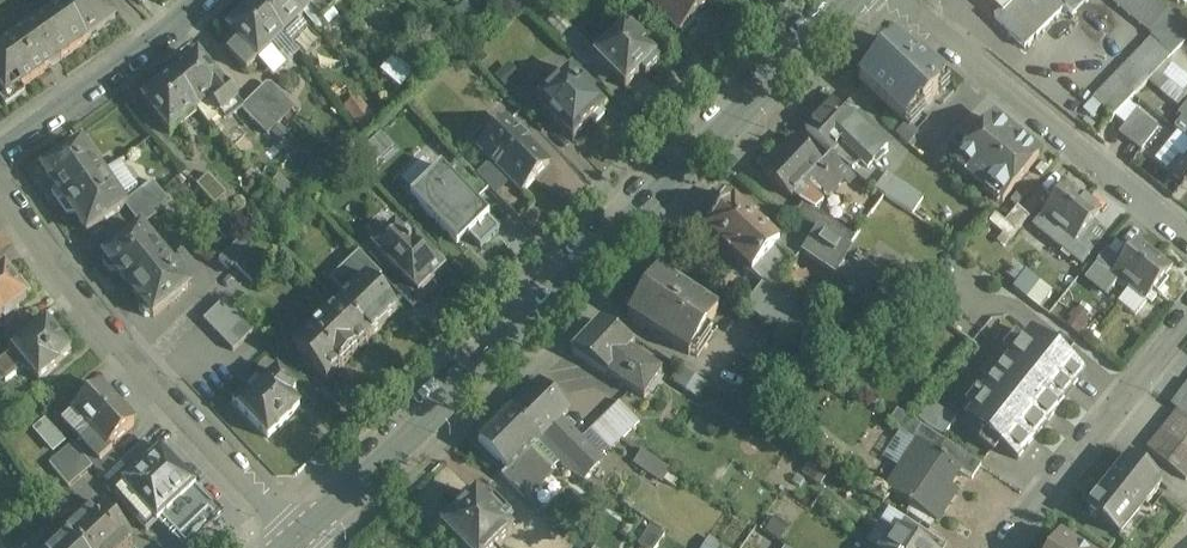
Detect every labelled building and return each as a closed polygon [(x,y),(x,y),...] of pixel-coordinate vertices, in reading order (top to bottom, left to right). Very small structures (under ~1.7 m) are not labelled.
[(100,0),(71,0),(62,7),(86,41),(115,22),(100,0)] [(253,7),(283,37),(303,18),(285,0),(260,0),(253,7)] [(323,0),(285,0),(303,18),(311,10),(322,22),(334,10),(323,0)] [(334,10),(344,0),(323,0),(334,10)] [(706,0),(646,0),(681,36),(682,34),(688,40),(702,26),(696,19),(711,5),(706,0)] [(998,13),(1011,0),(985,0),(998,13)] [(993,20),(1023,50),(1064,10),(1053,0),(1013,0),(993,20)] [(1088,0),(1053,0),(1064,10),(1071,18),(1089,1),(1088,0)] [(1153,0),(1107,0),(1150,34),(1151,35),(1169,13),(1153,0)] [(0,49),(0,92),(3,96),(18,85),(21,89),(87,42),(86,42),(86,41),(62,7),(61,6),(0,49)] [(283,37),(253,7),(229,31),(240,43),(229,54),(248,72),(270,50),(278,59),(292,45),(283,37)] [(1169,13),(1151,35),(1150,34),(1151,40),(1151,41),(1171,59),(1186,43),(1186,27),(1169,13)] [(629,33),(625,28),(596,56),(594,58),(596,59),(626,89),(640,74),(645,79),(658,65),(654,61),(656,59),(644,47),(646,46),(631,31),(629,33)] [(596,56),(574,32),(562,44),(586,69),(596,59),(594,58),(596,56)] [(1151,41),(1083,112),(1102,131),(1171,59),(1151,41)] [(917,65),(894,44),(859,81),(905,125),(919,110),(922,112),(938,95),(935,92),(944,83),(921,60),(917,65)] [(1181,55),(1173,64),(1186,76),(1186,60),(1181,55)] [(223,90),(198,58),(171,79),(197,112),(209,103),(224,122),(241,108),(225,88),(223,90)] [(1172,67),(1165,77),(1183,92),(1186,87),(1186,80),(1172,67)] [(594,95),(571,71),(556,86),(549,79),(537,91),(544,98),(536,106),(572,141),(591,123),(594,126),(604,116),(601,113),(604,110),(591,97),(594,95)] [(171,79),(143,101),(170,134),(197,112),(171,79)] [(294,110),(273,88),(269,88),(258,99),(281,123),(294,110)] [(370,118),(361,98),(348,104),(358,124),(370,118)] [(281,123),(258,99),(244,112),(267,136),(281,123)] [(861,124),(834,99),(806,130),(832,155),(842,145),(860,161),(876,144),(858,127),(861,124)] [(1179,116),(1183,119),(1174,130),(1178,133),(1186,140),(1186,106),(1179,116)] [(1159,129),(1137,111),(1119,133),(1141,151),(1159,129)] [(509,121),(494,136),(485,127),(470,141),(479,150),(479,151),(520,193),(549,164),(509,121)] [(1038,159),(992,121),(956,166),(1002,203),(1038,159)] [(1178,133),(1155,161),(1169,172),(1169,173),(1183,185),(1186,180),(1186,140),(1178,133)] [(794,140),(762,173),(782,192),(802,205),(812,211),(814,212),(815,212),(823,203),(805,185),(809,180),(827,198),(852,172),(831,156),(822,165),(794,140)] [(82,143),(44,170),(57,189),(53,195),(60,206),(104,175),(82,143)] [(926,163),(907,148),(899,158),(919,173),(926,163)] [(489,190),(459,159),(445,172),(475,203),(489,190)] [(445,172),(441,168),(410,198),(457,246),(467,236),(468,237),(469,237),(480,250),(499,231),(488,219),(489,218),(475,203),(445,172)] [(104,175),(60,206),(68,216),(76,216),(88,234),(126,207),(104,175)] [(227,195),(209,175),(196,187),(215,207),(227,195)] [(910,193),(886,177),(876,193),(900,208),(910,193)] [(152,184),(130,202),(138,212),(160,194),(152,184)] [(1054,194),(1044,206),(1048,209),(1033,228),(1050,242),(1082,202),(1065,188),(1058,196),(1054,194)] [(170,206),(160,194),(138,212),(148,224),(170,206)] [(748,209),(740,201),(729,202),(722,209),(722,213),(706,229),(705,229),(703,231),(705,233),(706,232),(750,275),(751,274),(779,243),(748,213),(748,209)] [(1082,202),(1050,242),(1081,266),(1098,246),(1088,238),(1096,228),(1091,224),(1098,215),(1082,202)] [(854,239),(815,212),(814,212),(812,211),(802,205),(794,217),(818,235),(844,253),(854,239)] [(1017,209),(1005,224),(995,216),(988,224),(1010,242),(1029,219),(1017,209)] [(875,235),(864,226),(854,239),(844,253),(851,258),(856,261),(875,235)] [(448,274),(408,232),(404,236),(395,227),(374,248),(387,261),(423,298),(436,285),(431,280),(443,269),(447,274),(448,274)] [(142,228),(105,258),(107,260),(104,266),(110,273),(117,272),(129,288),(166,258),(142,228)] [(810,246),(802,257),(835,280),(837,276),(851,258),(844,253),(818,235),(810,246)] [(996,322),(875,235),(856,261),(888,284),(944,325),(944,326),(976,349),(996,322)] [(810,246),(795,236),(786,236),(779,243),(786,250),(782,254),(794,265),(802,257),(810,246)] [(779,243),(751,274),(763,286),(773,295),(774,294),(786,281),(783,278),(795,266),(794,265),(782,254),(786,250),(779,243)] [(1117,260),(1107,253),(1086,279),(1107,296),(1119,281),(1129,289),(1154,259),(1137,245),(1130,254),(1125,250),(1117,260)] [(253,249),(235,266),(243,275),(262,257),(253,249)] [(376,272),(359,254),(349,264),(365,281),(366,280),(372,286),(381,277),(376,272)] [(262,257),(243,275),(254,286),(273,267),(263,256),(262,257)] [(166,258),(129,288),(142,304),(140,311),(145,318),(152,316),(153,318),(190,288),(166,258)] [(856,261),(851,258),(837,276),(858,291),(856,294),(872,307),(888,284),(856,261)] [(1154,259),(1129,289),(1130,289),(1118,303),(1135,317),(1153,294),(1157,297),(1167,284),(1163,281),(1170,273),(1154,259)] [(423,298),(387,261),(376,272),(381,277),(412,309),(423,298)] [(366,280),(365,281),(349,264),(330,282),(346,299),(338,308),(370,341),(398,313),(372,286),(366,280)] [(28,301),(26,298),(30,296),(20,282),(16,284),(5,269),(0,272),(0,321),(28,301)] [(688,302),(656,272),(623,307),(655,337),(659,333),(685,306),(688,302)] [(1026,274),(1013,290),(1025,299),(1037,283),(1026,274)] [(706,326),(685,306),(659,333),(680,353),(706,326)] [(338,308),(294,349),(327,383),(370,341),(338,308)] [(30,320),(3,340),(11,352),(37,330),(30,320)] [(230,337),(212,320),(194,338),(212,356),(230,337)] [(635,346),(600,323),(597,321),(571,349),(573,352),(572,353),(606,377),(607,375),(644,400),(662,374),(636,356),(640,351),(634,347),(635,346)] [(11,352),(12,353),(0,364),(0,379),(5,384),(24,368),(37,384),(57,368),(56,366),(70,354),(58,340),(62,337),(50,323),(46,326),(45,324),(37,330),(11,352)] [(1031,336),(982,396),(986,399),(968,422),(1017,461),(1056,412),(1055,411),(1082,376),(1031,336)] [(277,374),(253,397),(247,390),(233,404),(268,440),(299,410),(289,399),(295,393),(277,374)] [(568,413),(537,383),(508,412),(538,442),(546,452),(559,465),(560,465),(583,481),(600,462),(601,463),(602,462),(601,461),(600,461),(582,444),(584,442),(565,423),(563,425),(560,421),(568,413)] [(1170,407),(1186,419),(1186,385),(1170,407)] [(102,387),(73,414),(88,431),(107,451),(108,450),(136,424),(102,387)] [(639,423),(619,402),(609,412),(630,433),(639,423)] [(946,436),(956,415),(927,402),(918,423),(946,436)] [(508,412),(479,441),(509,471),(529,451),(538,442),(508,412)] [(630,433),(609,412),(600,422),(620,442),(630,433)] [(1148,451),(1185,482),(1186,479),(1186,420),(1178,414),(1148,451)] [(48,416),(33,428),(53,452),(68,440),(48,416)] [(620,442),(600,422),(590,431),(610,452),(620,442)] [(944,443),(920,427),(911,440),(919,445),(920,444),(936,455),(944,443)] [(107,451),(88,431),(79,440),(81,443),(100,463),(111,453),(108,450),(107,451)] [(100,463),(81,443),(75,448),(92,469),(93,470),(100,463)] [(936,455),(920,444),(919,445),(888,491),(936,523),(949,504),(941,498),(960,471),(936,455)] [(74,447),(50,467),(68,489),(92,469),(75,448),(74,447)] [(509,471),(503,478),(526,501),(559,465),(546,452),(538,460),(529,451),(509,471)] [(100,463),(93,470),(102,480),(121,463),(111,453),(100,463)] [(125,487),(155,523),(157,525),(158,525),(182,547),(188,547),(219,516),(194,492),(196,490),(161,453),(127,485),(125,487)] [(671,472),(642,453),(635,462),(664,482),(671,472)] [(1162,485),(1129,459),(1109,484),(1139,505),(1162,485)] [(121,463),(102,480),(115,496),(125,487),(127,485),(123,480),(130,474),(121,463)] [(1139,505),(1109,484),(1088,509),(1117,532),(1139,505)] [(155,523),(125,487),(115,496),(145,532),(155,523)] [(477,496),(442,529),(460,547),(499,547),(513,534),(504,524),(512,516),(494,497),(486,505),(477,496)] [(95,504),(74,523),(78,530),(67,540),(68,542),(73,547),(129,547),(133,544),(95,504)] [(637,527),(626,519),(618,531),(629,539),(637,527)] [(904,519),(897,531),(923,547),(947,547),(904,519)] [(641,522),(637,527),(629,539),(642,547),(658,547),(665,538),(641,522)] [(896,530),(884,547),(923,547),(897,531),(896,530)] [(45,547),(61,547),(68,542),(67,540),(60,531),(45,547)] [(1060,537),(1053,547),(1076,547),(1060,537)]
